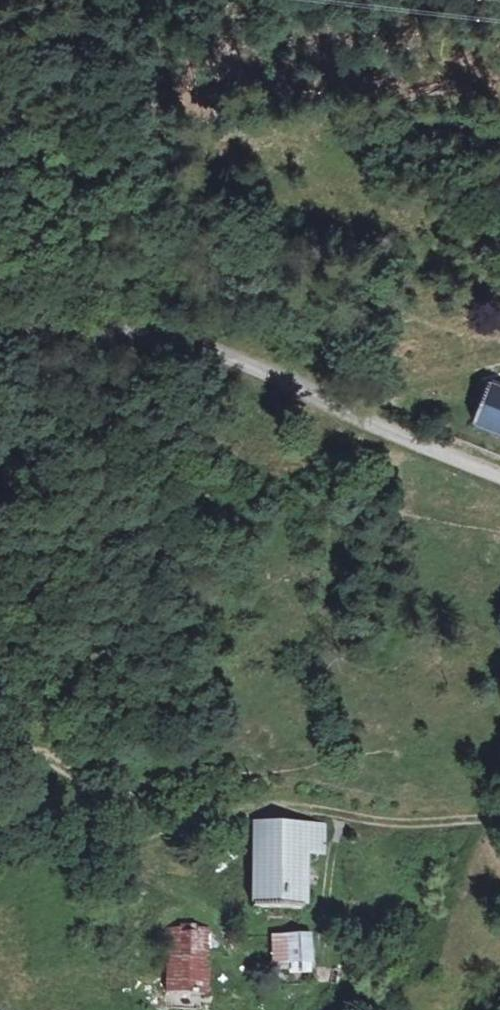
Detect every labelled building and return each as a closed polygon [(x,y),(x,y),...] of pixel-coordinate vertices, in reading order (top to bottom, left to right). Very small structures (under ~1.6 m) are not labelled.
[(484,384),(463,428),(499,443),(499,390),(484,384)] [(310,825),(256,824),(252,912),(302,914),(306,855),(310,825)] [(306,855),(325,856),(325,825),(310,825),(306,855)] [(169,948),(164,1007),(207,1005),(213,934),(170,934),(169,948)] [(309,935),(272,937),(272,943),(272,958),(275,974),(286,974),(287,966),(311,966),(309,935)]
